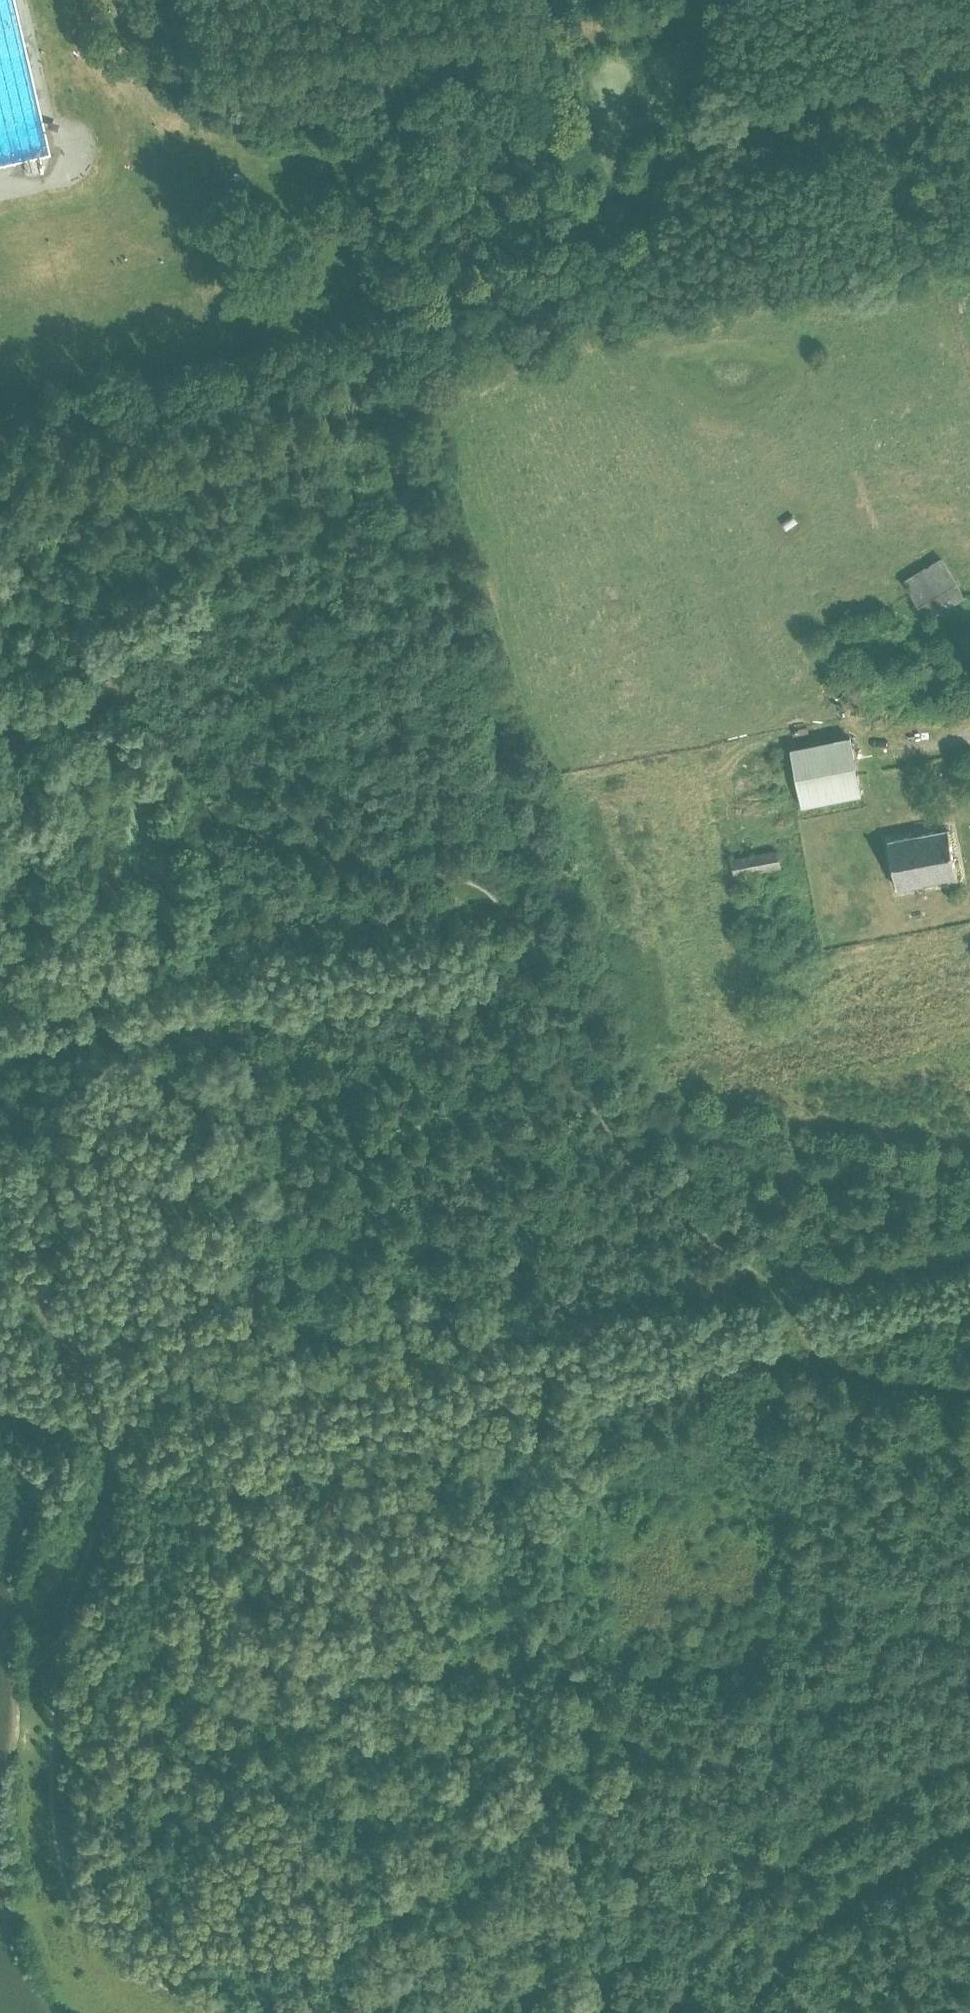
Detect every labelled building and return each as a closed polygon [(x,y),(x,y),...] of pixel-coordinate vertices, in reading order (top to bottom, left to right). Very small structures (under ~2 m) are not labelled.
[(904,580),(928,620),(968,596),(943,556),(904,580)] [(793,750),(803,806),(863,795),(852,738),(793,750)] [(890,837),(899,889),(959,878),(949,826),(890,837)] [(732,858),(735,876),(783,867),(779,849),(732,858)]
